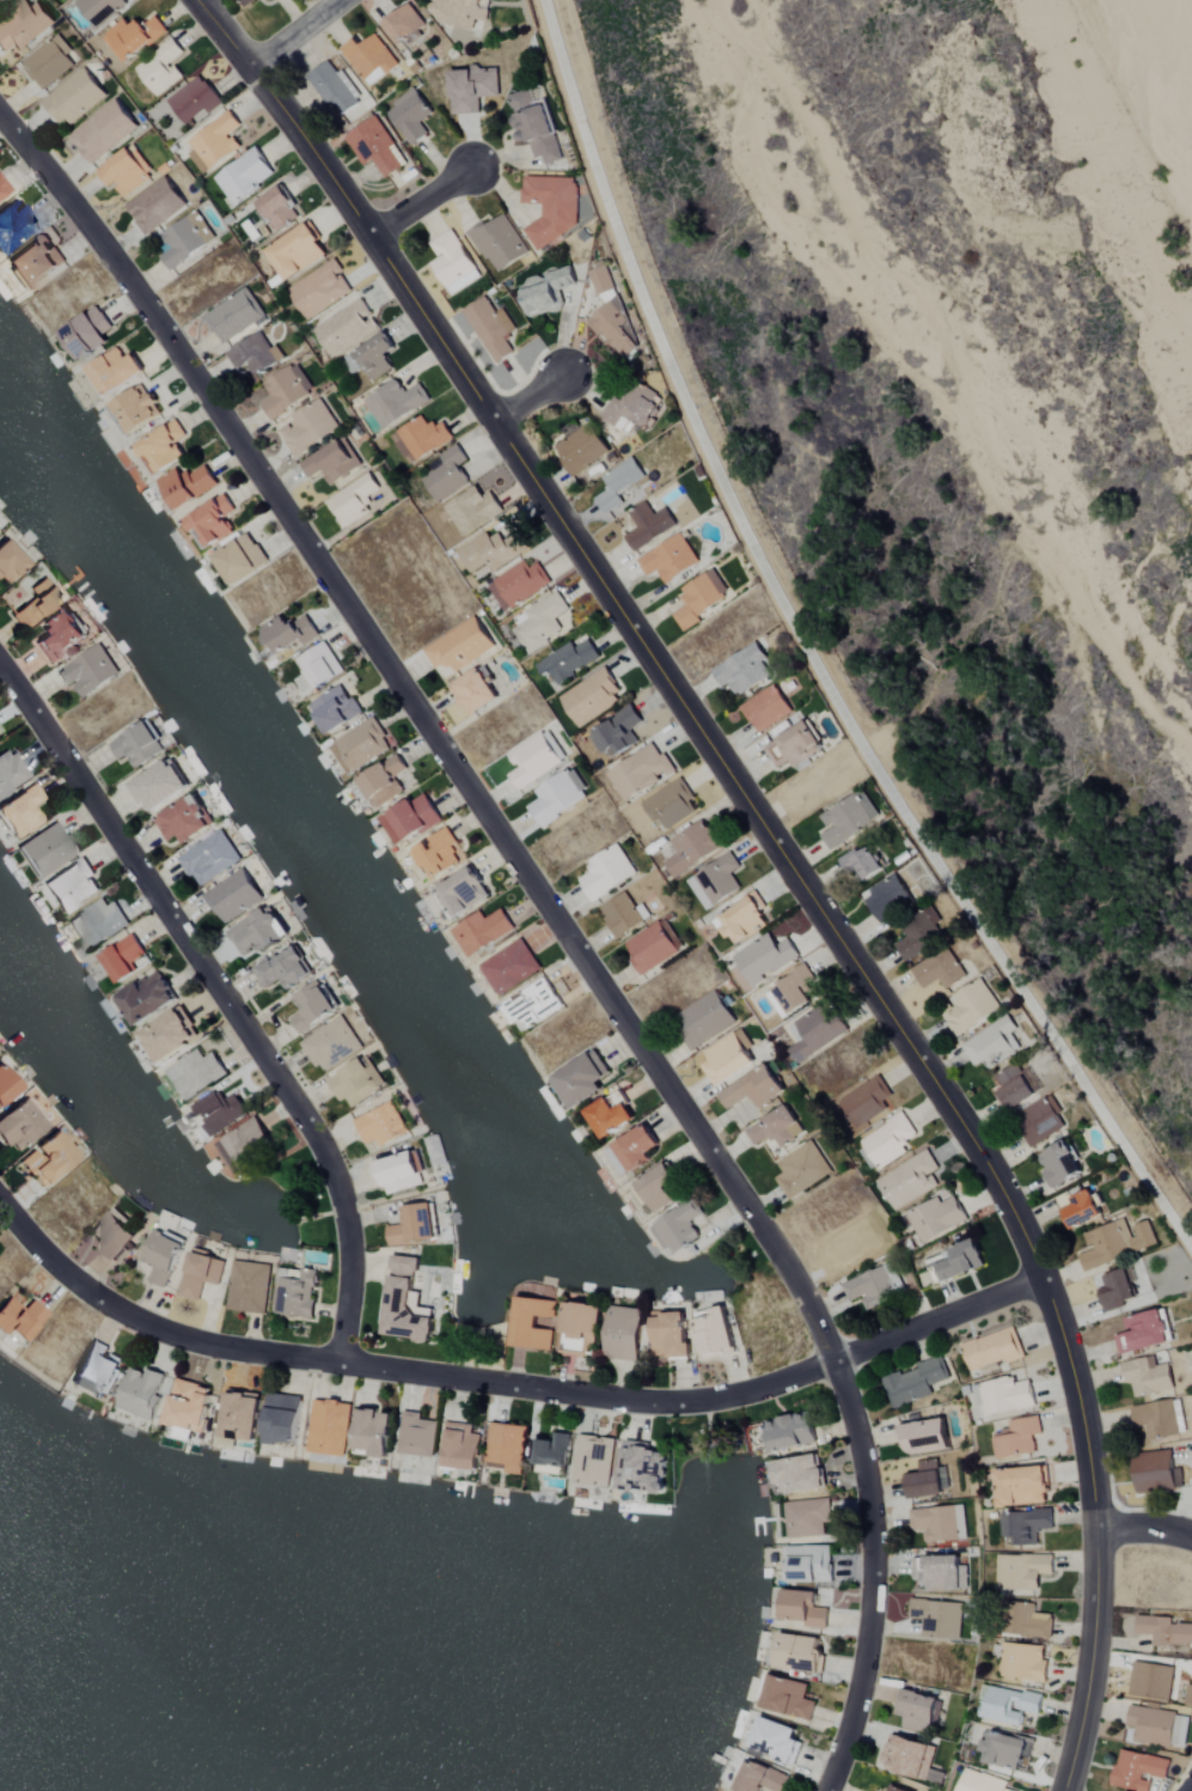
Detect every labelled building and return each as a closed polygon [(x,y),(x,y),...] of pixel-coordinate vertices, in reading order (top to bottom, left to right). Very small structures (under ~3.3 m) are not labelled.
[(0,20),(0,54),(9,46),(16,54),(52,25),(32,0),(25,0),(0,20)] [(74,1),(94,28),(126,4),(123,0),(76,0),(74,1)] [(428,22),(473,27),(474,18),(487,20),(489,0),(430,0),(428,22)] [(400,46),(426,25),(408,4),(382,24),(400,46)] [(101,39),(125,66),(165,29),(153,16),(142,26),(137,20),(130,26),(123,19),(101,39)] [(66,56),(72,52),(58,34),(20,64),(42,91),(74,66),(66,56)] [(398,66),(375,34),(360,45),(355,39),(340,50),(367,88),(398,66)] [(183,53),(173,39),(134,68),(155,98),(182,78),(171,62),(183,53)] [(329,60),(307,77),(337,117),(360,100),(329,60)] [(67,129),(107,96),(84,68),(43,101),(67,129)] [(449,72),(452,115),(480,114),(479,98),(499,97),(497,69),(449,72)] [(222,103),(200,75),(166,102),(185,125),(204,110),(208,115),(222,103)] [(432,114),(415,89),(385,110),(410,147),(428,135),(420,122),(432,114)] [(562,161),(545,101),(533,104),(529,90),(506,96),(519,143),(529,140),(534,160),(542,157),(545,165),(562,161)] [(90,164),(139,131),(119,101),(70,134),(90,164)] [(187,141),(207,171),(240,148),(231,134),(241,128),(230,112),(187,141)] [(362,168),(373,161),(383,178),(406,166),(378,117),(344,136),(362,168)] [(107,187),(114,182),(125,197),(150,178),(128,148),(96,172),(107,187)] [(212,178),(232,207),(275,177),(255,148),(212,178)] [(125,206),(147,236),(187,206),(165,177),(125,206)] [(536,251),(577,226),(577,186),(572,178),(522,178),(521,204),(534,204),(542,199),(542,218),(523,230),(536,251)] [(298,220),(292,209),(294,207),(283,187),(256,201),(274,233),(298,220)] [(37,227),(19,203),(15,207),(11,201),(0,209),(0,254),(37,227)] [(218,244),(197,213),(152,242),(173,274),(218,244)] [(528,254),(503,213),(469,234),(494,275),(528,254)] [(265,251),(285,282),(328,255),(307,223),(265,251)] [(449,296),(480,280),(453,230),(429,243),(437,258),(431,262),(449,296)] [(3,263),(22,293),(61,268),(42,239),(3,263)] [(352,293),(335,261),(287,288),(305,320),(352,293)] [(559,291),(577,284),(570,265),(545,275),(546,275),(519,285),(531,319),(565,306),(559,291)] [(615,290),(605,266),(588,273),(598,297),(615,290)] [(202,317),(221,346),(265,317),(246,288),(202,317)] [(462,312),(496,365),(514,353),(504,338),(517,330),(503,309),(496,314),(485,297),(462,312)] [(313,329),(330,357),(378,328),(361,300),(313,329)] [(622,361),(645,343),(612,301),(589,319),(622,361)] [(275,345),(270,348),(260,332),(225,353),(235,370),(246,364),(254,377),(284,359),(275,345)] [(392,371),(385,355),(395,351),(388,336),(342,357),(350,375),(364,369),(370,381),(392,371)] [(125,361),(117,348),(86,370),(106,399),(145,372),(133,355),(125,361)] [(272,419),(314,392),(295,363),(254,391),(272,419)] [(362,401),(382,432),(430,401),(419,383),(404,393),(396,380),(362,401)] [(634,421),(646,428),(659,407),(648,400),(653,393),(642,386),(634,400),(618,390),(600,417),(625,434),(634,421)] [(146,398),(142,389),(111,402),(125,436),(158,422),(152,407),(158,405),(154,395),(146,398)] [(296,458),(339,429),(319,399),(289,419),(292,423),(279,433),(296,458)] [(397,432),(415,462),(453,439),(442,420),(428,428),(422,417),(397,432)] [(155,478),(184,458),(175,445),(187,437),(175,420),(134,448),(155,478)] [(610,453),(590,424),(554,448),(573,477),(610,453)] [(364,463),(346,438),(340,441),(359,467),(364,463)] [(358,470),(341,441),(304,463),(313,479),(323,474),(330,486),(358,470)] [(467,461),(458,445),(427,464),(432,473),(422,480),(436,503),(469,483),(459,466),(467,461)] [(645,480),(634,459),(602,476),(609,490),(595,498),(604,515),(623,505),(618,494),(645,480)] [(176,512),(218,486),(205,465),(182,479),(177,469),(157,482),(176,512)] [(343,529),(373,511),(365,499),(379,490),(369,473),(325,501),(343,529)] [(503,514),(491,492),(482,496),(478,488),(444,506),(461,537),(503,514)] [(235,512),(225,495),(184,521),(192,535),(198,532),(208,549),(233,533),(224,519),(235,512)] [(625,535),(633,551),(677,529),(666,508),(652,515),(647,504),(628,513),(636,529),(625,535)] [(456,552),(468,574),(487,564),(491,571),(528,551),(518,533),(503,541),(497,530),(456,552)] [(268,565),(251,534),(213,556),(230,586),(268,565)] [(637,560),(646,577),(657,571),(665,585),(699,564),(681,534),(637,560)] [(5,585),(26,564),(1,538),(0,540),(0,580),(5,585)] [(550,584),(537,564),(528,569),(523,561),(505,573),(506,574),(488,585),(506,612),(550,584)] [(683,633),(702,622),(698,615),(729,599),(714,571),(678,590),(687,607),(673,615),(683,633)] [(32,597),(11,615),(24,629),(61,597),(43,577),(27,591),(32,597)] [(563,635),(555,618),(568,612),(560,594),(511,617),(527,651),(563,635)] [(35,642),(49,663),(85,635),(63,605),(37,626),(44,635),(35,642)] [(422,647),(435,670),(446,663),(452,672),(495,646),(476,615),(422,647)] [(317,634),(306,616),(288,627),(282,616),(260,630),(278,658),(317,634)] [(570,642),(535,666),(542,677),(548,673),(556,686),(599,657),(589,641),(575,649),(570,642)] [(120,672),(98,642),(55,674),(68,692),(75,686),(84,697),(120,672)] [(344,673),(323,642),(295,661),(317,692),(344,673)] [(737,697),(771,678),(762,663),(766,660),(757,644),(711,670),(721,688),(729,684),(737,697)] [(467,714),(497,696),(479,666),(450,684),(467,714)] [(558,699),(579,729),(624,699),(603,668),(558,699)] [(757,735),(791,713),(773,685),(739,707),(757,735)] [(344,686),(309,705),(326,736),(361,717),(344,686)] [(641,723),(632,706),(588,730),(604,760),(638,741),(631,727),(641,723)] [(328,742),(344,774),(393,748),(377,717),(328,742)] [(120,761),(130,755),(135,766),(165,750),(148,719),(109,741),(120,761)] [(764,749),(777,770),(790,762),(792,766),(822,747),(806,722),(764,749)] [(518,790),(564,760),(544,727),(507,751),(514,763),(505,769),(518,790)] [(674,769),(654,739),(605,773),(625,803),(674,769)] [(29,776),(11,747),(0,753),(0,794),(29,776)] [(408,770),(397,754),(357,779),(375,808),(404,788),(397,778),(408,770)] [(129,781),(147,812),(189,788),(172,757),(129,781)] [(532,790),(538,800),(528,806),(540,827),(591,796),(573,766),(532,790)] [(697,808),(679,779),(641,802),(659,831),(697,808)] [(35,808),(45,800),(33,782),(0,805),(0,818),(14,839),(43,818),(35,808)] [(879,816),(861,787),(820,815),(826,824),(817,831),(829,849),(879,816)] [(381,817),(402,847),(441,820),(421,790),(381,817)] [(153,820),(167,841),(178,834),(184,842),(214,823),(195,792),(153,820)] [(666,841),(673,852),(662,859),(673,877),(723,846),(705,817),(666,841)] [(79,852),(60,818),(16,845),(36,878),(79,852)] [(410,851),(428,879),(465,857),(447,828),(410,851)] [(197,888),(242,860),(222,829),(178,857),(197,888)] [(636,872),(617,842),(583,864),(589,873),(579,881),(593,902),(636,872)] [(881,867),(866,842),(838,858),(854,884),(881,867)] [(686,881),(705,909),(739,887),(732,876),(741,869),(729,851),(708,866),(686,881)] [(60,914),(103,889),(84,858),(42,883),(60,914)] [(489,896),(471,866),(432,890),(448,919),(489,896)] [(263,898),(244,867),(203,893),(224,924),(263,898)] [(860,894),(879,922),(911,901),(893,872),(860,894)] [(598,910),(618,938),(648,915),(628,888),(598,910)] [(729,944),(765,926),(759,913),(765,909),(758,894),(715,915),(729,944)] [(106,907),(100,898),(66,921),(86,951),(129,924),(115,902),(106,907)] [(227,930),(244,958),(287,934),(270,906),(227,930)] [(895,943),(905,958),(937,940),(930,927),(940,922),(930,906),(898,925),(905,937),(895,943)] [(467,957),(514,928),(501,908),(485,918),(481,909),(450,930),(467,957)] [(683,950),(665,919),(622,943),(640,975),(683,950)] [(787,936),(775,942),(769,932),(732,955),(751,987),(800,958),(787,936)] [(99,958),(120,983),(149,958),(129,933),(99,958)] [(497,997),(542,969),(521,937),(477,964),(497,997)] [(253,969),(264,988),(277,981),(282,989),(311,973),(295,945),(253,969)] [(922,988),(936,980),(941,988),(964,976),(947,946),(910,968),(922,988)] [(812,999),(805,987),(815,980),(805,964),(765,989),(783,1018),(812,999)] [(177,1001),(159,968),(114,991),(132,1025),(177,1001)] [(502,1004),(521,1034),(563,1006),(544,976),(502,1004)] [(950,1037),(1000,1011),(982,979),(933,1005),(950,1037)] [(288,1015),(299,1034),(337,1010),(318,981),(291,998),(298,1009),(288,1015)] [(689,1050),(735,1022),(716,989),(678,1012),(684,1024),(677,1029),(689,1050)] [(849,1032),(837,1011),(827,1017),(820,1004),(788,1023),(797,1040),(787,1046),(797,1064),(849,1032)] [(158,1064),(200,1038),(181,1006),(139,1031),(158,1064)] [(990,1070),(1019,1048),(1009,1035),(1017,1029),(1004,1012),(959,1047),(974,1066),(982,1060),(990,1070)] [(300,1040),(319,1073),(362,1048),(343,1015),(300,1040)] [(715,1086),(756,1059),(736,1029),(704,1050),(709,1059),(701,1065),(715,1086)] [(549,1074),(570,1109),(604,1088),(598,1078),(609,1071),(594,1047),(549,1074)] [(227,1074),(214,1052),(202,1059),(197,1049),(165,1068),(184,1099),(227,1074)] [(340,1102),(346,1097),(352,1107),(386,1084),(366,1053),(325,1079),(340,1102)] [(1027,1068),(1021,1072),(1015,1062),(989,1079),(1008,1110),(1040,1090),(1027,1068)] [(720,1092),(731,1110),(751,1097),(758,1108),(784,1091),(768,1064),(720,1092)] [(19,1085),(0,1065),(0,1104),(19,1085)] [(855,1129),(887,1105),(882,1098),(892,1092),(879,1074),(837,1103),(855,1129)] [(233,1091),(222,1098),(215,1089),(190,1105),(210,1137),(247,1111),(233,1091)] [(1010,1116),(1029,1146),(1064,1125),(1046,1095),(1010,1116)] [(635,1117),(623,1099),(612,1107),(606,1096),(585,1110),(603,1139),(635,1117)] [(20,1097),(0,1116),(0,1140),(13,1153),(45,1123),(20,1097)] [(379,1145),(408,1132),(392,1101),(354,1120),(365,1143),(375,1137),(379,1145)] [(786,1107),(747,1132),(757,1146),(774,1135),(778,1144),(800,1129),(786,1107)] [(915,1132),(904,1113),(855,1141),(874,1171),(912,1149),(905,1138),(915,1132)] [(214,1143),(234,1175),(277,1147),(257,1115),(214,1143)] [(606,1149),(624,1175),(653,1156),(649,1150),(658,1144),(644,1123),(606,1149)] [(42,1188),(77,1153),(53,1129),(18,1164),(42,1188)] [(777,1162),(784,1172),(775,1178),(788,1200),(831,1171),(811,1139),(777,1162)] [(1072,1171),(1080,1166),(1064,1140),(1033,1158),(1051,1188),(1074,1174),(1072,1171)] [(894,1211),(937,1187),(930,1175),(940,1169),(929,1149),(876,1178),(894,1211)] [(373,1162),(383,1195),(423,1183),(414,1150),(373,1162)] [(667,1187),(678,1181),(667,1162),(631,1183),(650,1214),(676,1199),(667,1187)] [(1070,1229),(1102,1214),(1090,1188),(1058,1202),(1070,1229)] [(693,1222),(704,1216),(692,1196),(648,1224),(668,1256),(702,1235),(693,1222)] [(967,1219),(954,1196),(942,1204),(939,1196),(906,1213),(922,1244),(967,1219)] [(386,1224),(387,1244),(435,1239),(432,1202),(397,1206),(398,1223),(386,1224)] [(86,1235),(115,1260),(137,1236),(109,1210),(86,1235)] [(1156,1244),(1148,1222),(1126,1229),(1121,1219),(1082,1233),(1088,1248),(1077,1251),(1084,1271),(1156,1244)] [(166,1287),(185,1241),(152,1227),(139,1260),(153,1266),(148,1280),(166,1287)] [(985,1265),(974,1238),(925,1259),(936,1284),(985,1265)] [(204,1281),(218,1285),(225,1260),(190,1250),(178,1296),(200,1300),(204,1281)] [(384,1336),(432,1339),(433,1314),(420,1314),(421,1292),(414,1291),(416,1256),(390,1255),(384,1336)] [(227,1309),(264,1314),(270,1265),(233,1260),(227,1309)] [(905,1290),(891,1261),(842,1285),(851,1304),(863,1299),(868,1308),(905,1290)] [(317,1269),(276,1266),(271,1314),(312,1317),(317,1269)] [(1106,1310),(1135,1300),(1124,1268),(1095,1278),(1106,1310)] [(29,1297),(20,1306),(8,1296),(0,1306),(0,1330),(18,1346),(48,1314),(29,1297)] [(550,1350),(554,1329),(539,1327),(540,1315),(555,1316),(557,1300),(516,1296),(509,1345),(550,1350)] [(558,1351),(595,1356),(601,1305),(564,1300),(558,1351)] [(604,1358),(637,1361),(642,1308),(609,1305),(604,1358)] [(733,1352),(725,1305),(692,1311),(701,1358),(733,1352)] [(1120,1318),(1124,1332),(1113,1334),(1118,1354),(1173,1341),(1165,1308),(1120,1318)] [(687,1358),(687,1312),(652,1312),(652,1358),(687,1358)] [(961,1344),(972,1373),(1025,1354),(1013,1324),(961,1344)] [(124,1354),(88,1339),(69,1387),(105,1401),(124,1354)] [(891,1408),(933,1394),(929,1383),(947,1377),(940,1357),(880,1376),(891,1408)] [(1169,1363),(1156,1365),(1154,1357),(1123,1361),(1129,1397),(1173,1390),(1169,1363)] [(153,1420),(167,1376),(130,1364),(116,1408),(153,1420)] [(1029,1379),(1017,1382),(1015,1375),(973,1384),(980,1417),(1035,1405),(1029,1379)] [(213,1387),(175,1378),(164,1424),(203,1432),(213,1387)] [(219,1437),(255,1443),(262,1395),(227,1390),(219,1437)] [(262,1443),(297,1446),(301,1396),(267,1393),(262,1443)] [(307,1454),(346,1456),(350,1401),(313,1399),(307,1454)] [(1180,1399),(1132,1405),(1134,1426),(1147,1424),(1149,1440),(1185,1436),(1180,1399)] [(392,1412),(359,1407),(353,1454),(387,1458),(392,1412)] [(397,1452),(433,1457),(438,1415),(403,1411),(397,1452)] [(815,1446),(812,1414),(767,1418),(769,1450),(815,1446)] [(1008,1420),(1010,1433),(992,1436),(995,1458),(1034,1454),(1032,1438),(1041,1437),(1039,1417),(1008,1420)] [(903,1455),(948,1449),(943,1418),(898,1424),(903,1455)] [(526,1426),(489,1421),(483,1469),(520,1474),(526,1426)] [(479,1425),(445,1424),(444,1467),(477,1469),(479,1425)] [(546,1439),(534,1438),(531,1463),(566,1468),(570,1433),(548,1431),(546,1439)] [(577,1433),(571,1482),(609,1487),(615,1438),(577,1433)] [(618,1491),(662,1493),(666,1446),(622,1444),(618,1491)] [(1133,1458),(1138,1495),(1178,1488),(1172,1452),(1133,1458)] [(826,1488),(819,1453),(773,1461),(778,1487),(784,1485),(785,1495),(826,1488)] [(909,1499),(942,1495),(938,1462),(918,1464),(919,1473),(906,1475),(909,1499)] [(1049,1504),(1047,1468),(997,1470),(999,1507),(1049,1504)] [(785,1502),(787,1539),(824,1537),(824,1523),(831,1523),(830,1500),(785,1502)] [(926,1544),(967,1539),(962,1505),(909,1511),(911,1529),(924,1527),(926,1544)] [(1054,1530),(1053,1511),(1000,1513),(1001,1538),(1014,1537),(1014,1546),(1033,1546),(1033,1530),(1054,1530)] [(826,1547),(784,1546),(783,1582),(831,1583),(832,1556),(826,1556),(826,1547)] [(1040,1591),(1040,1575),(1053,1575),(1053,1555),(997,1555),(997,1591),(1040,1591)] [(926,1592),(961,1591),(960,1557),(912,1558),(912,1580),(926,1580),(926,1592)] [(780,1590),(777,1619),(805,1621),(805,1628),(827,1630),(829,1610),(817,1609),(818,1594),(780,1590)] [(1050,1639),(1051,1614),(1040,1613),(1041,1600),(1012,1598),(1010,1637),(1050,1639)] [(960,1639),(961,1603),(911,1600),(910,1619),(923,1620),(922,1637),(960,1639)] [(1153,1636),(1153,1645),(1191,1647),(1191,1625),(1170,1624),(1170,1618),(1137,1616),(1136,1635),(1153,1636)] [(821,1638),(781,1633),(776,1668),(820,1674),(823,1655),(819,1654),(821,1638)] [(1000,1678),(1046,1681),(1047,1660),(1043,1660),(1044,1646),(1002,1644),(1000,1678)] [(1170,1701),(1173,1667),(1133,1662),(1129,1697),(1170,1701)] [(763,1709),(811,1721),(815,1702),(805,1700),(808,1685),(770,1676),(763,1709)] [(1021,1726),(1024,1712),(1040,1715),(1043,1696),(988,1687),(983,1719),(1021,1726)] [(902,1728),(930,1735),(940,1699),(900,1689),(893,1714),(905,1717),(902,1728)] [(1184,1748),(1188,1718),(1176,1716),(1177,1713),(1130,1707),(1127,1727),(1136,1728),(1134,1742),(1184,1748)] [(749,1748),(793,1763),(800,1741),(794,1739),(797,1729),(760,1717),(749,1748)] [(985,1762),(1021,1771),(1028,1741),(986,1731),(981,1752),(987,1753),(985,1762)] [(931,1745),(890,1735),(882,1769),(923,1778),(931,1745)] [(1119,1750),(1111,1786),(1135,1790),(1149,1790),(1151,1778),(1166,1781),(1170,1760),(1119,1750)] [(738,1790),(761,1790),(763,1788),(770,1790),(784,1790),(790,1778),(748,1760),(735,1790),(738,1790)] [(964,1769),(957,1790),(1010,1790),(1006,1790),(1009,1782),(964,1769)]
